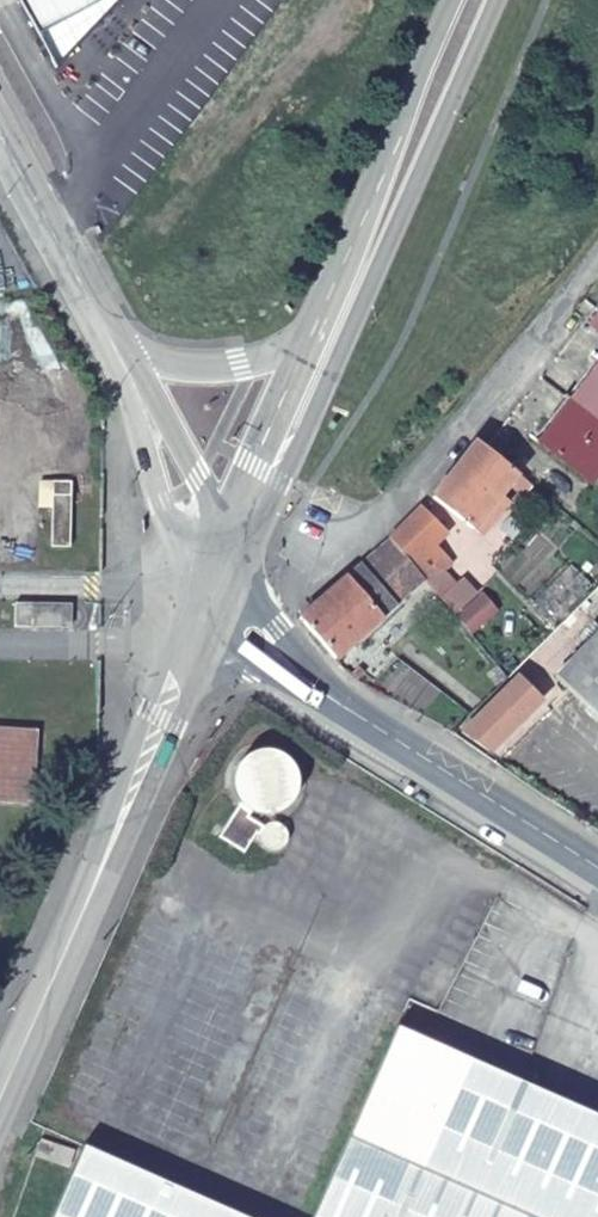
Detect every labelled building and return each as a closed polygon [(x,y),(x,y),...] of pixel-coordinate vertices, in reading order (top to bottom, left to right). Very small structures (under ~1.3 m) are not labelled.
[(36,37),(105,0),(16,0),(36,37)] [(597,371),(586,388),(593,393),(577,416),(597,431),(597,371)] [(577,416),(557,447),(550,442),(540,457),(593,492),(597,485),(597,431),(577,416)] [(473,451),(429,507),(473,541),(519,486),(473,451)] [(69,498),(53,498),(51,546),(66,547),(69,498)] [(418,520),(386,549),(408,575),(436,548),(418,520)] [(408,575),(386,549),(298,631),(335,676),(339,672),(425,596),(408,575)] [(489,614),(461,639),(488,671),(516,645),(489,614)] [(597,728),(597,643),(555,684),(597,728)] [(534,708),(511,684),(453,737),(480,758),(534,708)] [(233,813),(213,845),(238,861),(259,828),(242,818),(233,813)] [(519,1086),(401,1036),(319,1216),(597,1216),(597,1120),(519,1086)] [(34,1154),(29,1172),(63,1183),(69,1166),(34,1154)] [(83,1155),(56,1216),(226,1216),(83,1155)]
